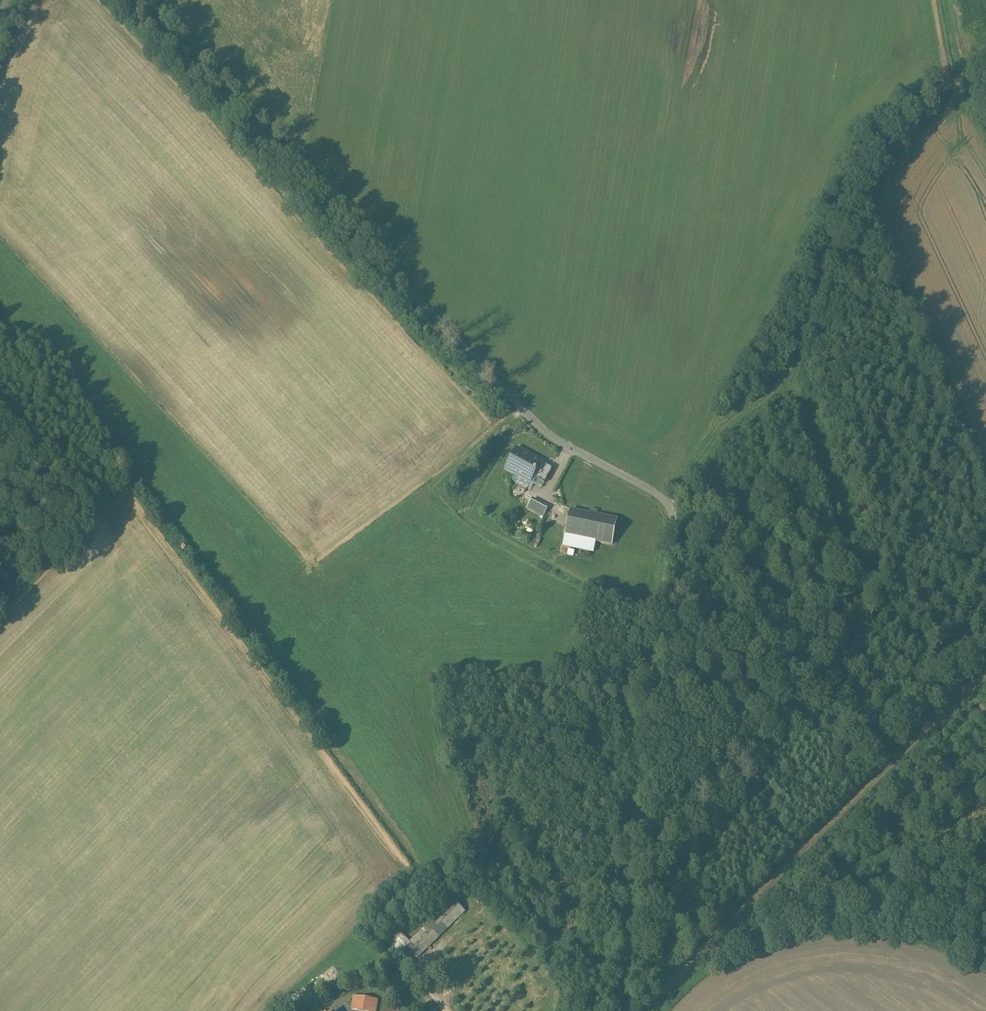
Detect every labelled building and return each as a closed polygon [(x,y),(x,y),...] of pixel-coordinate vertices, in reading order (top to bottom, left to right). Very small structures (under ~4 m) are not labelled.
[(541,462),(517,449),(506,470),(530,483),(533,477),(544,483),(551,469),(540,463),(541,462)] [(529,501),(526,510),(544,515),(547,507),(529,501)] [(597,515),(570,510),(565,536),(592,541),(597,515)] [(617,519),(597,515),(592,541),(612,545),(617,519)] [(453,900),(410,944),(406,947),(417,958),(465,912),(453,900)] [(410,944),(403,936),(393,945),(400,953),(406,947),(410,944)] [(453,978),(439,989),(444,997),(459,987),(453,978)] [(354,997),(352,1010),(359,1010),(375,1010),(377,1000),(354,997)]
